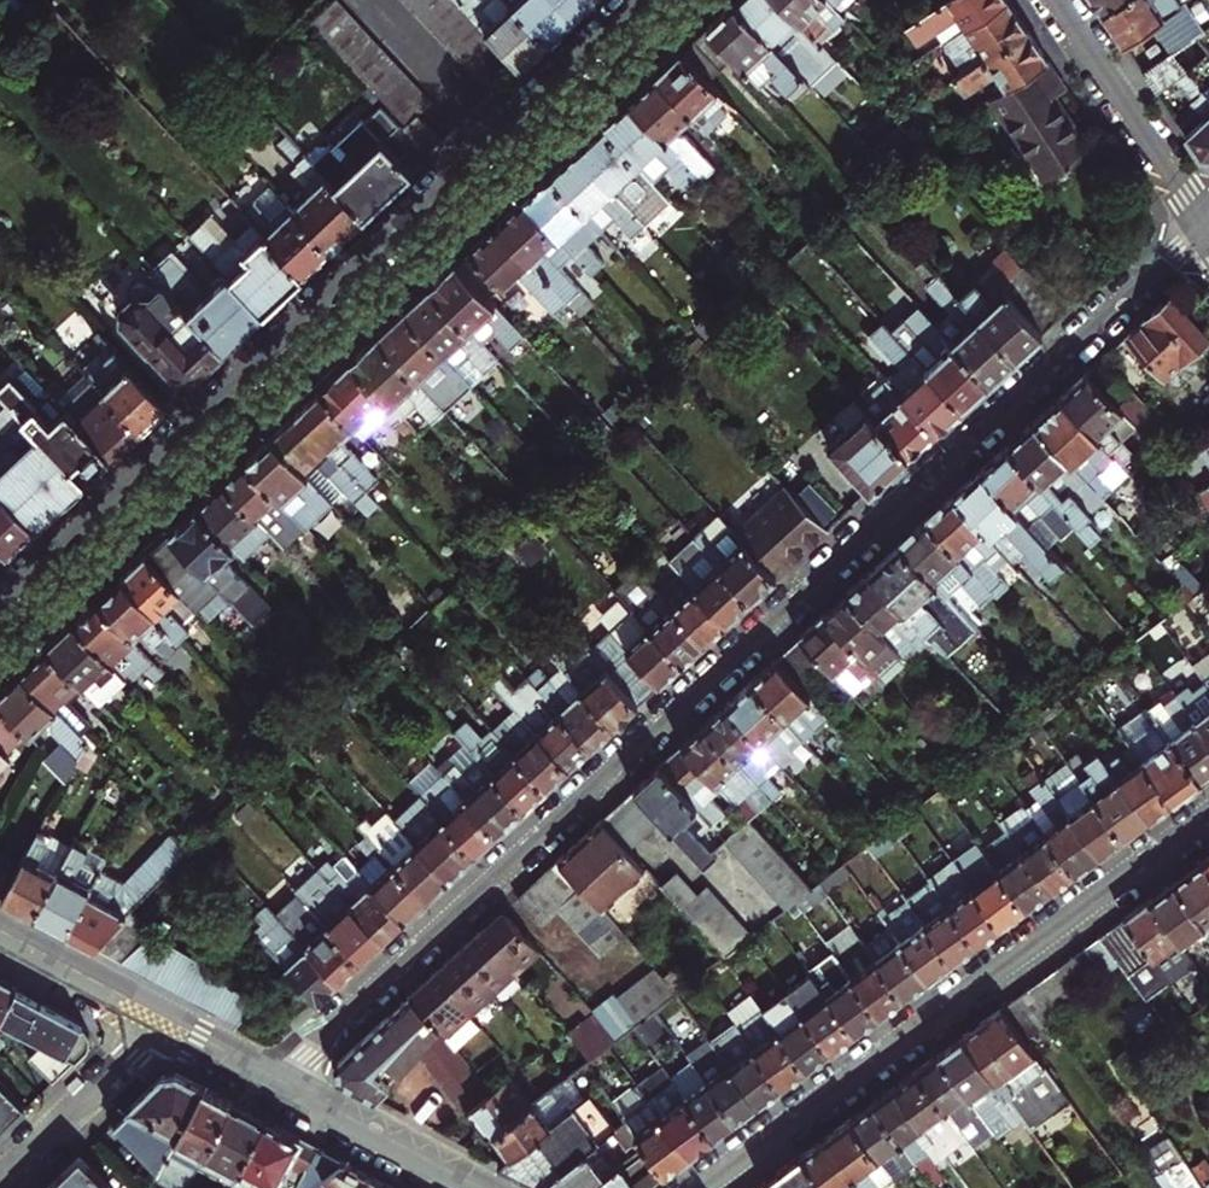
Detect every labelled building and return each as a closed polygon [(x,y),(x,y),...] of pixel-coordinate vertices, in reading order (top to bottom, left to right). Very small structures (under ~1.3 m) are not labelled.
[(496,99),(523,73),(455,0),(404,0),(496,99)] [(507,0),(488,0),(484,4),(480,0),(455,0),(523,73),(539,58),(551,47),(507,0)] [(555,0),(507,0),(551,47),(564,35),(577,23),(555,0)] [(577,23),(589,12),(601,0),(555,0),(577,23)] [(791,0),(736,0),(734,1),(785,54),(800,41),(816,58),(833,78),(850,63),(824,35),(791,0)] [(824,35),(846,16),(839,9),(834,3),(831,0),(791,0),(824,35)] [(848,0),(837,0),(834,3),(839,9),(848,0)] [(927,12),(909,24),(922,43),(952,23),(962,17),(970,29),(1008,3),(1006,0),(944,0),(927,12)] [(1106,16),(1130,0),(1095,0),(1098,4),(1106,16)] [(1106,16),(1117,32),(1128,47),(1157,27),(1185,8),(1180,0),(1130,0),(1106,16)] [(723,12),(709,25),(737,54),(762,82),(775,70),(779,76),(797,96),(812,83),(801,72),(785,54),(734,1),(723,12)] [(443,147),(417,122),(435,105),(338,3),(309,30),(407,132),(403,136),(428,162),(436,154),(443,147)] [(1008,3),(970,29),(983,49),(975,47),(948,65),(957,79),(1027,32),(1017,16),(1008,3)] [(1190,4),(1185,8),(1157,27),(1168,42),(1178,56),(1201,41),(1208,35),(1208,33),(1190,4)] [(960,35),(970,29),(962,17),(952,23),(960,35)] [(708,80),(737,54),(709,25),(681,51),(708,80)] [(997,70),(1011,87),(1048,62),(1038,47),(1027,32),(957,79),(969,96),(995,78),(997,70)] [(801,72),(816,58),(800,41),(785,54),(801,72)] [(1191,78),(1208,96),(1208,50),(1201,41),(1178,56),(1174,59),(1191,78)] [(669,63),(654,77),(691,116),(705,132),(732,105),(708,80),(681,51),(669,63)] [(1174,59),(1148,77),(1153,85),(1162,97),(1180,86),(1191,78),(1174,59)] [(1053,97),(1065,88),(1057,76),(1048,62),(1011,87),(992,100),(1044,181),(1089,151),(1053,97)] [(768,87),(779,76),(775,70),(762,82),(768,87)] [(691,116),(654,77),(641,89),(628,101),(697,175),(702,179),(715,168),(685,134),(680,136),(676,130),(691,116)] [(1180,86),(1203,110),(1201,112),(1208,119),(1208,96),(1191,78),(1180,86)] [(382,146),(361,165),(353,172),(320,137),(280,95),(261,112),(285,137),(364,221),(384,203),(418,172),(428,162),(403,136),(387,151),(382,146)] [(684,187),(697,175),(628,101),(616,112),(602,126),(654,181),(668,169),(684,187)] [(590,136),(575,150),(644,224),(659,212),(641,192),(654,181),(602,126),(590,136)] [(1193,141),(1198,149),(1208,162),(1208,126),(1193,141)] [(327,130),(320,137),(353,172),(361,165),(327,130)] [(308,196),(291,212),(330,253),(346,238),(364,221),(285,137),(275,147),(298,171),(309,183),(302,190),(308,196)] [(563,162),(546,177),(598,233),(613,220),(630,238),(644,224),(575,150),(563,162)] [(865,193),(928,263),(1014,358),(1029,344),(1042,332),(891,167),(865,193)] [(309,183),(298,171),(291,179),(302,190),(309,183)] [(598,233),(546,177),(534,189),(522,200),(555,236),(590,274),(603,263),(586,244),(598,233)] [(291,212),(270,189),(241,212),(249,221),(259,232),(303,278),(315,266),(330,253),(291,212)] [(555,236),(522,200),(508,213),(494,225),(576,312),(588,302),(545,253),(541,257),(537,251),(555,236)] [(208,214),(199,222),(221,246),(230,238),(208,214)] [(249,221),(230,238),(240,249),(259,232),(249,221)] [(224,272),(263,315),(279,300),(303,278),(259,232),(240,249),(230,238),(221,246),(199,222),(187,233),(224,272)] [(576,312),(494,225),(481,238),(469,249),(503,284),(518,271),(521,273),(520,275),(563,324),(576,312)] [(156,261),(146,270),(156,281),(223,352),(240,336),(243,333),(263,315),(224,272),(215,273),(209,280),(208,287),(193,300),(156,261)] [(444,273),(429,286),(483,343),(495,331),(510,347),(525,335),(456,261),(444,273)] [(953,319),(940,330),(987,382),(1001,369),(1014,358),(928,263),(918,273),(936,292),(932,296),(944,310),(953,319)] [(223,352),(156,281),(146,290),(144,288),(138,288),(135,290),(132,294),(134,303),(118,317),(184,389),(201,373),(223,352)] [(483,343),(429,286),(422,292),(417,298),(403,310),(471,383),(498,359),(483,343)] [(1129,332),(1172,381),(1179,381),(1198,364),(1198,358),(1192,351),(1208,334),(1171,294),(1145,318),(1129,332)] [(847,313),(855,322),(869,308),(862,300),(847,313)] [(960,407),(925,369),(913,356),(894,335),(869,308),(855,322),(898,369),(886,380),(934,431),(945,421),(960,407)] [(471,383),(403,310),(391,321),(378,333),(446,407),(471,383)] [(913,356),(925,369),(960,407),(972,396),(973,396),(987,382),(940,330),(932,321),(921,310),(909,322),(928,342),(913,356)] [(944,310),(932,321),(940,330),(953,319),(944,310)] [(909,322),(894,335),(913,356),(928,342),(909,322)] [(446,407),(378,333),(366,345),(349,361),(402,417),(417,404),(431,420),(446,407)] [(159,412),(165,406),(98,335),(71,360),(99,391),(105,397),(137,432),(159,412)] [(1101,358),(1087,371),(1136,422),(1141,428),(1154,416),(1101,358)] [(24,419),(72,471),(79,464),(84,469),(88,465),(90,467),(93,464),(100,458),(104,462),(109,458),(45,390),(17,360),(0,377),(0,393),(24,419)] [(402,417),(349,361),(333,376),(317,391),(351,427),(378,403),(383,408),(380,415),(389,425),(393,423),(402,433),(410,426),(402,417)] [(852,395),(858,401),(907,456),(920,444),(934,431),(886,380),(877,370),(852,395)] [(1136,422),(1087,371),(1072,385),(1063,394),(1116,451),(1125,459),(1135,449),(1123,434),(1136,422)] [(45,390),(109,458),(122,447),(137,432),(105,397),(89,411),(83,405),(77,410),(69,401),(69,395),(59,384),(51,385),(45,390)] [(105,397),(99,391),(83,405),(89,411),(105,397)] [(351,427),(317,391),(305,402),(293,413),(364,489),(377,478),(340,436),(351,427)] [(1100,466),(1116,451),(1063,394),(1050,405),(1035,418),(1086,473),(1103,492),(1114,482),(1100,466)] [(828,446),(869,490),(879,481),(907,456),(858,401),(840,417),(849,427),(828,446)] [(380,415),(383,408),(378,403),(351,427),(359,435),(380,415)] [(364,489),(293,413),(281,424),(270,435),(330,500),(333,503),(345,493),(367,517),(380,506),(364,489)] [(1072,486),(1086,473),(1035,418),(1023,430),(1008,443),(1079,520),(1093,535),(1102,525),(1089,510),(1092,506),(1072,486)] [(72,471),(24,419),(3,438),(0,434),(0,492),(34,528),(71,493),(83,482),(72,471)] [(1123,434),(1135,449),(1150,437),(1146,433),(1141,428),(1136,422),(1123,434)] [(330,500),(270,435),(259,446),(242,460),(295,516),(300,522),(303,525),(330,500)] [(1208,456),(1208,435),(1200,441),(1208,456)] [(980,469),(1032,524),(1046,510),(1067,531),(1079,520),(1008,443),(993,457),(980,469)] [(1114,482),(1131,467),(1125,459),(1116,451),(1100,466),(1114,482)] [(295,516),(242,460),(231,471),(220,481),(255,518),(269,533),(284,519),(287,523),(295,516)] [(1064,558),(1032,524),(980,469),(966,482),(955,492),(1009,551),(1022,537),(1035,551),(1052,570),(1064,558)] [(1106,495),(1103,492),(1086,473),(1072,486),(1092,506),(1106,495)] [(255,518),(220,481),(207,493),(195,505),(230,542),(255,518)] [(1200,487),(1208,500),(1208,481),(1200,487)] [(807,486),(794,498),(818,523),(831,511),(807,486)] [(796,557),(825,531),(818,523),(794,498),(784,488),(735,532),(775,576),(796,557)] [(0,492),(0,546),(7,553),(21,540),(34,528),(0,492)] [(926,519),(990,588),(993,590),(1006,578),(994,565),(1009,551),(955,492),(940,506),(926,519)] [(219,552),(230,542),(195,505),(183,515),(157,539),(144,552),(181,593),(187,600),(206,620),(231,597),(249,618),(265,604),(219,552)] [(277,542),(300,522),(295,516),(287,523),(284,519),(269,533),(277,542)] [(269,533),(255,518),(230,542),(243,557),(269,533)] [(899,543),(943,590),(958,576),(979,599),(990,588),(926,519),(913,530),(899,543)] [(706,548),(716,560),(751,599),(763,588),(775,576),(735,532),(729,527),(706,548)] [(1009,551),(1021,564),(1035,551),(1022,537),(1009,551)] [(1164,538),(1153,547),(1162,555),(1173,548),(1164,538)] [(964,612),(943,590),(899,543),(883,558),(868,572),(925,632),(943,652),(960,636),(950,625),(964,612)] [(706,548),(691,561),(701,572),(716,560),(706,548)] [(1021,564),(1009,551),(994,565),(1006,578),(1021,564)] [(181,593),(144,552),(130,565),(119,575),(179,640),(192,628),(176,610),(170,603),(181,593)] [(691,561),(680,571),(726,621),(737,611),(751,599),(716,560),(701,572),(691,561)] [(643,565),(638,569),(643,574),(648,570),(643,565)] [(643,574),(638,569),(633,574),(638,579),(643,574)] [(680,571),(658,591),(704,642),(714,632),(726,621),(680,571)] [(902,654),(925,632),(868,572),(857,582),(846,592),(902,654)] [(179,640),(119,575),(110,584),(101,592),(94,598),(129,636),(142,624),(161,645),(165,642),(177,656),(187,648),(179,640)] [(943,590),(964,612),(979,599),(958,576),(943,590)] [(682,662),(619,593),(612,585),(602,594),(623,616),(587,649),(637,703),(659,682),(682,662)] [(627,587),(619,593),(682,662),(693,651),(704,642),(658,591),(643,605),(627,587)] [(883,674),(902,654),(846,592),(837,600),(825,611),(883,674)] [(187,600),(181,593),(170,603),(176,610),(187,600)] [(129,636),(94,598),(84,607),(70,620),(105,658),(120,644),(134,659),(145,672),(155,663),(129,636)] [(884,675),(883,674),(825,611),(814,621),(799,634),(823,660),(833,670),(843,660),(859,677),(864,672),(868,677),(875,684),(884,675)] [(980,629),(964,612),(950,625),(960,636),(966,642),(980,629)] [(105,658),(70,620),(59,630),(44,645),(78,682),(94,668),(103,678),(114,668),(105,658)] [(823,660),(799,634),(787,646),(778,654),(802,680),(829,709),(838,720),(846,712),(835,701),(839,697),(862,722),(868,717),(872,713),(852,692),(833,670),(823,660)] [(576,636),(567,644),(578,656),(587,649),(576,636)] [(637,703),(587,649),(578,656),(567,644),(561,651),(552,640),(543,648),(568,676),(613,725),(626,713),(637,703)] [(118,672),(134,659),(120,644),(105,658),(114,668),(118,672)] [(30,658),(18,669),(85,741),(89,746),(98,738),(75,711),(79,707),(69,696),(81,685),(78,682),(44,645),(30,658)] [(1195,664),(1205,678),(1208,683),(1208,653),(1195,664)] [(801,735),(829,709),(802,680),(778,654),(764,667),(749,680),(782,716),(799,734),(801,735)] [(852,692),(868,677),(864,672),(859,677),(843,660),(833,670),(852,692)] [(23,736),(40,719),(46,725),(44,731),(54,741),(46,750),(68,774),(75,761),(85,741),(18,669),(7,679),(0,686),(0,710),(23,736)] [(589,747),(543,695),(531,706),(516,690),(516,684),(505,671),(492,683),(516,711),(567,767),(578,756),(589,747)] [(613,725),(568,676),(557,687),(549,677),(537,688),(543,695),(589,747),(600,737),(613,725)] [(1205,678),(1193,688),(1185,677),(1173,686),(1208,734),(1208,683),(1205,678)] [(543,695),(537,688),(528,679),(516,690),(531,706),(543,695)] [(772,726),(782,716),(749,680),(738,690),(725,702),(774,755),(779,761),(783,756),(781,752),(788,744),(772,726)] [(1173,686),(1160,695),(1183,727),(1173,735),(1203,775),(1208,771),(1208,734),(1173,686)] [(1160,695),(1148,703),(1173,735),(1183,727),(1160,695)] [(702,724),(751,777),(756,782),(765,774),(760,769),(774,755),(725,702),(715,711),(702,724)] [(1130,740),(1141,755),(1173,797),(1189,785),(1203,775),(1173,735),(1148,703),(1147,702),(1118,724),(1130,740)] [(567,767),(516,711),(503,723),(485,704),(476,712),(494,731),(502,740),(545,787),(555,778),(567,767)] [(23,736),(0,710),(0,758),(23,736)] [(799,734),(782,716),(772,726),(788,744),(799,734)] [(545,787),(502,740),(493,747),(486,739),(479,745),(474,739),(476,736),(463,722),(453,732),(478,760),(523,808),(533,798),(545,787)] [(738,789),(751,777),(702,724),(691,733),(679,744),(717,786),(739,810),(745,816),(756,806),(738,789)] [(494,731),(486,739),(493,747),(502,740),(494,731)] [(1141,755),(1130,740),(1120,748),(1131,762),(1141,755)] [(85,766),(93,749),(89,746),(85,741),(75,761),(85,766)] [(694,831),(721,808),(709,794),(717,786),(679,744),(638,782),(613,804),(640,833),(659,816),(699,859),(712,849),(709,846),(694,831)] [(292,749),(296,754),(300,750),(296,745),(292,749)] [(1067,755),(1069,758),(1126,832),(1138,823),(1149,815),(1102,753),(1098,747),(1086,755),(1078,746),(1067,755)] [(1173,797),(1141,755),(1131,762),(1120,748),(1113,753),(1109,748),(1102,753),(1149,815),(1160,806),(1173,797)] [(292,749),(287,755),(290,759),(296,754),(292,749)] [(779,761),(774,755),(760,769),(765,774),(756,782),(768,795),(791,774),(779,761)] [(496,832),(454,785),(445,792),(437,784),(431,790),(427,785),(429,782),(429,776),(411,757),(398,769),(426,800),(474,853),(484,843),(496,832)] [(1126,832),(1069,758),(1046,775),(1101,850),(1114,840),(1126,832)] [(523,808),(478,760),(467,771),(460,763),(453,769),(445,760),(437,767),(446,776),(454,785),(496,832),(509,820),(523,808)] [(965,769),(959,773),(967,784),(973,779),(965,769)] [(1088,860),(1101,850),(1046,775),(1041,769),(1030,778),(1040,792),(1063,822),(1049,832),(1076,869),(1088,860)] [(446,776),(437,784),(445,792),(454,785),(446,776)] [(756,782),(751,777),(738,789),(756,806),(768,795),(756,782)] [(940,788),(934,793),(942,804),(948,799),(940,788)] [(1040,792),(1026,802),(1049,832),(1063,822),(1040,792)] [(474,853),(426,800),(421,804),(425,808),(420,812),(432,827),(415,842),(447,877),(460,866),(474,853)] [(1076,869),(1049,832),(1026,802),(1026,801),(1001,818),(1008,827),(1051,886),(1064,877),(1076,869)] [(399,824),(402,828),(415,842),(432,827),(420,812),(425,808),(421,804),(399,824)] [(640,833),(613,804),(604,812),(598,816),(626,847),(640,835),(640,833)] [(51,805),(19,863),(1,896),(20,906),(33,913),(70,846),(46,832),(50,823),(58,809),(51,805)] [(924,817),(916,806),(910,811),(918,822),(924,817)] [(599,907),(643,866),(626,847),(598,816),(576,836),(553,857),(579,886),(588,895),(598,906),(599,907)] [(720,837),(723,839),(785,906),(790,902),(796,898),(810,888),(745,816),(720,837)] [(394,819),(381,831),(390,839),(402,828),(399,824),(394,819)] [(75,837),(50,823),(46,832),(70,846),(73,840),(75,837)] [(868,843),(886,828),(882,823),(854,843),(859,849),(862,847),(868,843)] [(891,825),(886,828),(894,840),(900,836),(891,825)] [(1051,886),(1008,827),(982,845),(987,852),(1026,905),(1038,896),(1051,886)] [(447,877),(415,842),(402,828),(390,839),(381,831),(373,839),(426,897),(437,887),(447,877)] [(109,852),(76,834),(75,837),(73,840),(80,844),(78,848),(104,862),(109,852)] [(709,846),(712,849),(723,839),(720,837),(709,846)] [(82,939),(91,944),(129,908),(187,851),(175,838),(133,877),(104,862),(66,931),(82,939)] [(426,897),(373,839),(364,847),(371,855),(357,868),(403,918),(415,907),(426,897)] [(70,846),(33,913),(50,922),(66,931),(104,862),(78,848),(80,844),(73,840),(70,846)] [(868,843),(862,847),(870,858),(876,854),(868,843)] [(1026,905),(987,852),(963,870),(1002,922),(1013,915),(1026,905)] [(1,896),(19,863),(0,853),(0,896),(1,896)] [(357,868),(349,860),(346,857),(337,866),(348,877),(357,868)] [(579,886),(553,857),(540,870),(567,897),(579,886)] [(929,876),(935,884),(978,941),(988,933),(1002,922),(963,870),(954,857),(929,876)] [(1206,858),(1190,869),(1176,880),(1208,924),(1208,925),(1208,862),(1206,858)] [(844,861),(839,865),(847,876),(853,872),(844,861)] [(403,918),(357,868),(348,877),(337,866),(325,876),(336,888),(382,937),(392,928),(403,918)] [(567,897),(540,870),(527,882),(552,911),(557,906),(567,897)] [(659,885),(723,954),(741,939),(747,935),(750,933),(705,886),(696,894),(674,871),(659,885)] [(325,876),(316,884),(327,896),(336,888),(325,876)] [(821,879),(815,883),(823,894),(829,890),(821,879)] [(1208,924),(1176,880),(1163,889),(1150,899),(1182,942),(1189,937),(1208,924)] [(552,911),(527,882),(520,889),(514,894),(538,922),(552,911)] [(302,896),(314,908),(359,958),(372,946),(382,937),(336,888),(327,896),(316,884),(302,896)] [(939,914),(927,923),(953,959),(965,950),(978,941),(935,884),(923,893),(939,914)] [(579,886),(567,897),(557,906),(565,915),(588,895),(579,886)] [(905,893),(888,906),(894,913),(910,900),(905,893)] [(953,959),(927,923),(910,900),(894,913),(888,906),(878,894),(872,898),(886,918),(929,976),(941,967),(953,959)] [(598,906),(588,895),(565,915),(575,927),(598,906)] [(302,896),(294,905),(305,916),(314,908),(302,896)] [(803,908),(796,898),(790,902),(798,913),(803,908)] [(1182,942),(1150,899),(1138,908),(1125,918),(1174,981),(1197,962),(1194,959),(1182,942)] [(294,905),(280,917),(336,978),(349,967),(359,958),(314,908),(305,916),(294,905)] [(575,927),(586,938),(608,918),(599,907),(598,906),(575,927)] [(513,969),(536,947),(499,907),(486,919),(476,929),(513,969)] [(146,927),(129,908),(91,944),(118,959),(138,969),(169,940),(146,927)] [(336,978),(280,917),(272,909),(261,919),(272,930),(276,935),(266,946),(314,998),(327,986),(336,978)] [(771,917),(766,920),(774,931),(779,928),(771,917)] [(608,918),(586,938),(598,951),(622,933),(608,918)] [(886,918),(862,935),(906,994),(914,987),(929,976),(886,918)] [(1148,1000),(1174,981),(1125,918),(1112,928),(1100,936),(1122,965),(1148,1000)] [(906,994),(862,935),(852,921),(826,940),(833,950),(878,1013),(890,1005),(906,994)] [(513,969),(476,929),(464,940),(452,951),(489,991),(513,969)] [(276,935),(272,930),(261,940),(266,946),(276,935)] [(756,947),(747,935),(741,939),(750,951),(756,947)] [(1100,936),(1086,946),(1106,976),(1122,965),(1100,936)] [(1189,937),(1182,942),(1194,959),(1202,953),(1189,937)] [(230,973),(169,940),(138,969),(179,991),(194,999),(236,1022),(266,992),(230,973)] [(1086,946),(1071,957),(1092,986),(1106,976),(1086,946)] [(878,1013),(833,950),(809,968),(855,1031),(868,1021),(878,1013)] [(429,972),(466,1013),(489,991),(452,951),(443,959),(429,972)] [(732,966),(723,954),(716,959),(726,971),(732,966)] [(1071,957),(1057,967),(1080,996),(1092,986),(1071,957)] [(855,1031),(809,968),(802,958),(794,964),(805,978),(788,991),(831,1048),(842,1041),(855,1031)] [(726,973),(726,971),(716,959),(699,972),(709,985),(726,973)] [(677,962),(661,976),(675,990),(692,978),(677,962)] [(651,966),(641,974),(662,1000),(675,990),(661,976),(651,966)] [(1042,978),(1065,1006),(1080,996),(1057,967),(1042,978)] [(478,1026),(466,1013),(429,972),(419,981),(405,994),(434,1025),(417,1045),(429,1060),(454,1040),(458,1045),(478,1026)] [(641,974),(626,986),(647,1012),(653,1007),(662,1000),(641,974)] [(1042,978),(1031,986),(1053,1015),(1065,1006),(1042,978)] [(2,1022),(18,994),(0,985),(0,1026),(2,1022)] [(592,1009),(614,1037),(632,1023),(639,1018),(619,992),(614,986),(590,1005),(592,1009)] [(626,986),(619,992),(639,1018),(647,1012),(626,986)] [(1053,1015),(1031,986),(1003,1007),(1024,1036),(1053,1015)] [(831,1048),(788,991),(775,1000),(784,1013),(792,1013),(797,1019),(780,1032),(806,1067),(817,1058),(831,1048)] [(62,1017),(18,994),(2,1022),(43,1044),(29,1058),(55,1086),(69,1073),(90,1053),(86,1030),(62,1017)] [(374,1094),(417,1045),(434,1025),(405,994),(332,1062),(337,1073),(356,1084),(374,1094)] [(1149,1010),(1141,998),(1123,1010),(1132,1022),(1149,1010)] [(775,1000),(763,1009),(780,1032),(797,1019),(792,1013),(784,1013),(775,1000)] [(1024,1036),(1003,1007),(983,1022),(965,1035),(1016,1103),(1024,1115),(1026,1117),(1055,1098),(1072,1123),(1045,1143),(1078,1187),(1086,1187),(1126,1172),(1024,1036)] [(588,1056),(608,1042),(614,1037),(592,1009),(568,1029),(588,1056)] [(773,1035),(756,1048),(783,1084),(792,1077),(806,1067),(780,1032),(763,1009),(752,1019),(761,1031),(770,1031),(773,1035)] [(734,1019),(710,1038),(757,1103),(768,1094),(783,1084),(756,1048),(734,1019)] [(953,1044),(941,1053),(981,1107),(992,1123),(1006,1111),(1016,1103),(965,1035),(953,1044)] [(745,1112),(757,1103),(710,1038),(709,1036),(687,1052),(698,1068),(703,1074),(736,1118),(745,1112)] [(454,1040),(429,1060),(442,1077),(467,1056),(458,1045),(454,1040)] [(583,1061),(591,1072),(616,1054),(608,1042),(588,1056),(583,1061)] [(981,1107),(941,1053),(930,1060),(918,1070),(958,1124),(981,1107)] [(442,1077),(455,1092),(480,1072),(477,1068),(467,1056),(442,1077)] [(662,1064),(636,1082),(659,1112),(657,1113),(673,1134),(678,1130),(693,1150),(702,1143),(715,1134),(685,1094),(677,1084),(662,1064)] [(698,1068),(677,1084),(685,1094),(698,1084),(695,1080),(703,1074),(698,1068)] [(958,1124),(918,1070),(906,1078),(895,1086),(936,1141),(958,1124)] [(492,1087),(480,1072),(455,1092),(467,1108),(488,1134),(493,1130),(532,1099),(510,1072),(492,1087)] [(698,1084),(685,1094),(715,1134),(727,1125),(736,1118),(703,1074),(695,1080),(698,1084)] [(117,1127),(162,1173),(204,1094),(186,1085),(170,1076),(130,1115),(117,1127)] [(572,1103),(556,1082),(549,1087),(564,1109),(572,1103)] [(659,1112),(636,1082),(612,1100),(626,1118),(645,1144),(665,1171),(677,1162),(693,1150),(678,1130),(673,1134),(657,1113),(659,1112)] [(1,1139),(13,1127),(29,1112),(0,1083),(0,1137),(1,1139)] [(883,1096),(873,1103),(916,1161),(926,1174),(936,1166),(924,1150),(936,1141),(895,1086),(883,1096)] [(549,1087),(532,1099),(493,1130),(501,1140),(509,1151),(564,1109),(549,1087)] [(572,1103),(564,1109),(509,1151),(496,1160),(518,1172),(538,1183),(593,1142),(613,1128),(617,1124),(590,1089),(572,1103)] [(162,1173),(154,1187),(166,1187),(168,1187),(175,1187),(188,1166),(201,1173),(205,1165),(216,1147),(235,1110),(218,1101),(204,1094),(162,1173)] [(916,1161),(873,1103),(860,1112),(851,1118),(880,1157),(889,1150),(900,1166),(904,1171),(916,1161)] [(1024,1115),(1016,1103),(1006,1111),(1013,1123),(1024,1115)] [(974,1133),(977,1137),(995,1127),(992,1123),(981,1107),(958,1124),(968,1137),(974,1133)] [(235,1110),(216,1147),(250,1165),(267,1128),(248,1117),(235,1110)] [(617,1124),(613,1128),(632,1152),(645,1144),(626,1118),(617,1124)] [(880,1157),(851,1118),(838,1127),(824,1138),(840,1160),(844,1156),(858,1175),(855,1176),(863,1187),(880,1187),(876,1182),(890,1172),(880,1157)] [(205,1165),(227,1177),(224,1183),(232,1187),(303,1187),(321,1156),(289,1139),(267,1128),(250,1165),(216,1147),(205,1165)] [(971,1142),(977,1137),(974,1133),(968,1137),(971,1142)] [(965,1147),(971,1142),(968,1137),(962,1141),(965,1147)] [(827,1187),(863,1187),(855,1176),(858,1175),(844,1156),(840,1160),(824,1138),(815,1145),(802,1154),(827,1187)] [(612,1167),(593,1142),(538,1183),(548,1187),(583,1187),(612,1167)] [(665,1171),(645,1144),(632,1152),(612,1167),(583,1187),(641,1187),(665,1171)] [(1175,1145),(1151,1162),(1168,1187),(1204,1187),(1202,1186),(1175,1145)] [(889,1150),(880,1157),(890,1172),(900,1166),(889,1150)] [(770,1187),(827,1187),(802,1154),(785,1167),(765,1181),(770,1187)] [(303,1187),(380,1187),(354,1174),(321,1156),(303,1187)] [(81,1161),(67,1175),(53,1187),(106,1187),(81,1161)] [(1204,1187),(1208,1187),(1208,1162),(1208,1161),(1198,1167),(1208,1182),(1202,1186),(1204,1187)] [(201,1173),(188,1166),(175,1187),(193,1187),(201,1173)] [(944,1177),(936,1166),(926,1174),(933,1184),(944,1177)]
